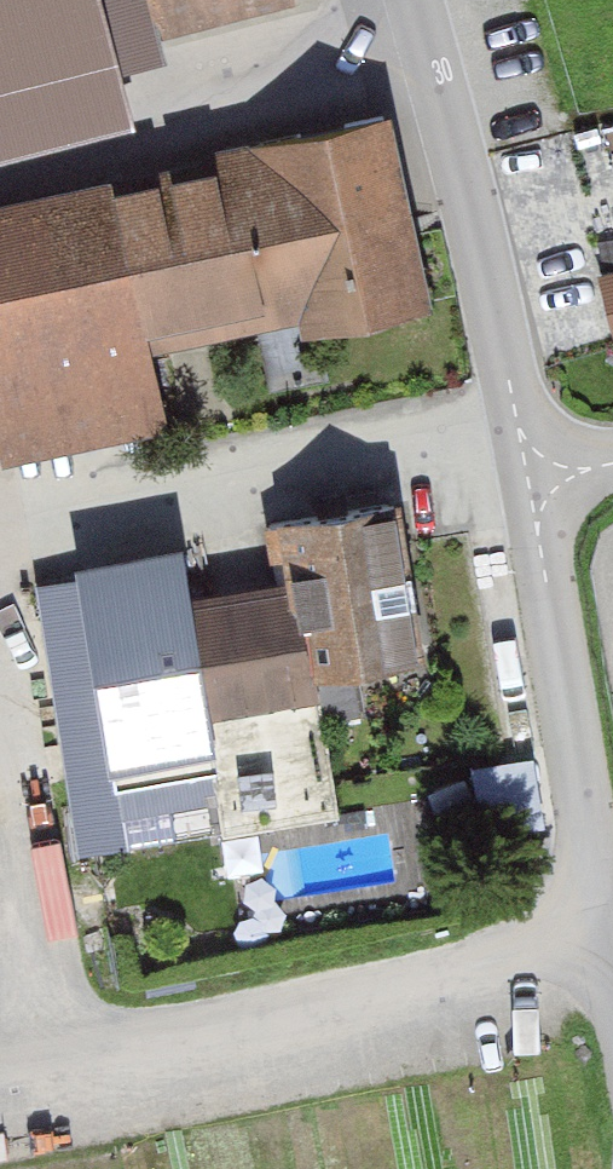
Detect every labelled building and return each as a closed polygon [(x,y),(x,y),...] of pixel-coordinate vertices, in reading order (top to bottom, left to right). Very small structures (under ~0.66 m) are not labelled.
[(128,127),(113,65),(154,55),(140,0),(0,0),(0,159),(128,127)] [(159,34),(274,0),(149,0),(159,34)] [(0,191),(0,461),(161,426),(145,348),(294,317),(297,332),(416,307),(374,111),(0,191)] [(600,268),(612,326),(612,266),(600,268)] [(269,523),(283,607),(294,674),(313,670),(417,654),(393,503),(269,523)] [(182,550),(34,573),(77,849),(174,833),(169,802),(222,793),(227,828),(335,811),(313,670),(294,674),(283,607),(194,621),(182,550)]
